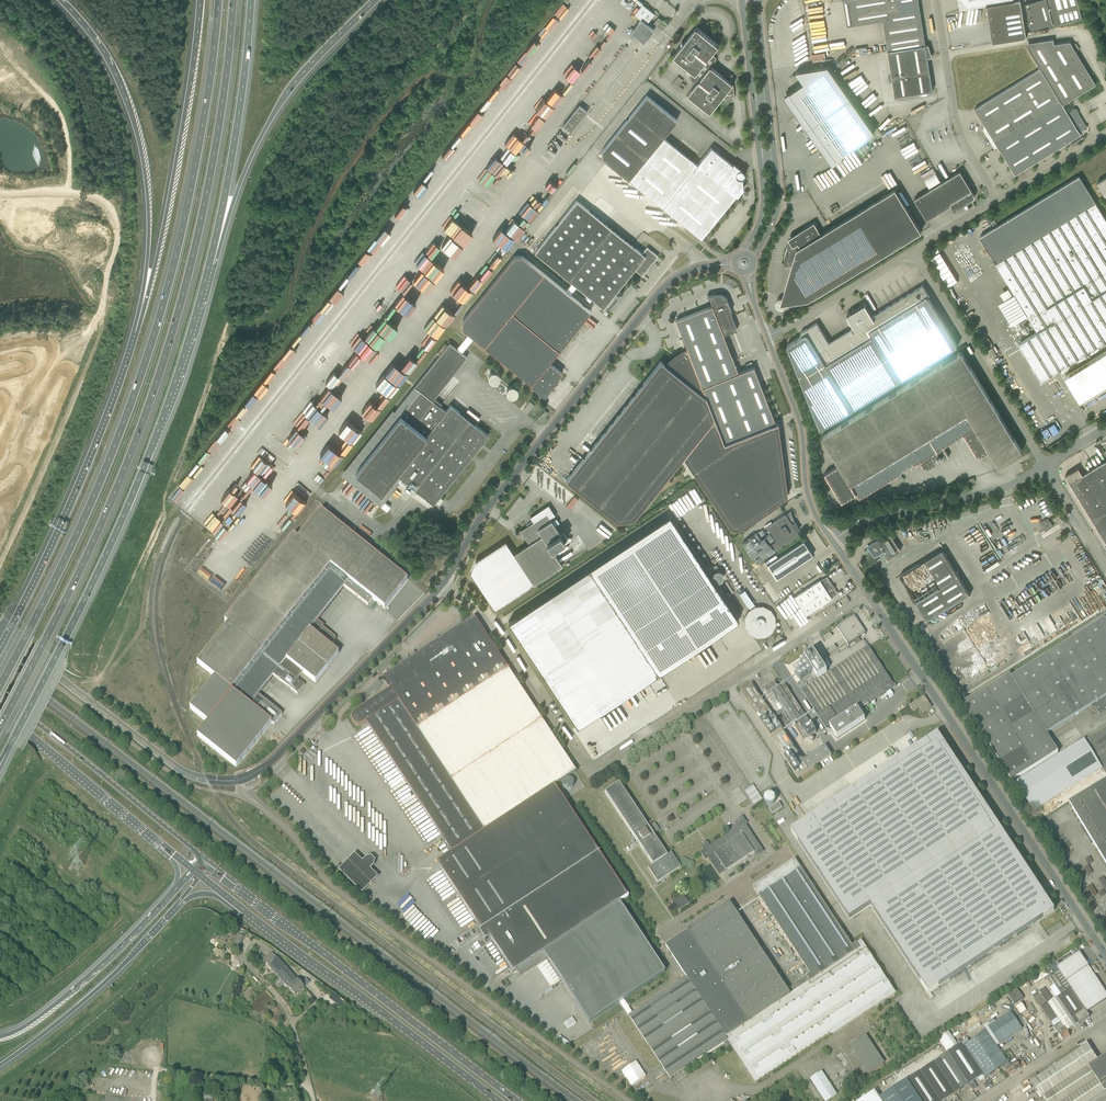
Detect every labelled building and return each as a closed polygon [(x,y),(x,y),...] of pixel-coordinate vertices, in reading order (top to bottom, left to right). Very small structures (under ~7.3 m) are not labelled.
[(847,26),(855,25),(883,21),(888,51),(887,51),(895,96),(933,90),(928,57),(932,57),(929,46),(926,46),(918,0),(843,0),(847,26)] [(960,10),(986,5),(992,43),(1026,37),(1020,0),(1014,1),(1014,0),(958,0),(960,10)] [(1025,3),(1032,29),(1053,23),(1054,26),(1082,18),(1077,0),(1038,0),(1025,3)] [(644,43),(654,30),(646,24),(654,14),(642,4),(634,14),(641,19),(630,33),(634,36),(644,43)] [(657,26),(662,20),(658,17),(654,23),(657,26)] [(717,43),(697,27),(674,56),(696,73),(711,56),(719,45),(717,43)] [(975,109),(986,128),(983,130),(989,139),(989,138),(995,147),(997,146),(998,147),(1015,175),(1081,134),(1080,132),(1086,128),(1086,126),(1077,111),(1073,110),(1068,113),(1063,104),(1096,84),(1070,42),(1054,44),(1053,39),(1039,41),(1027,45),(1041,68),(975,109)] [(804,83),(795,89),(795,88),(784,96),(831,163),(874,132),(828,66),(796,71),(804,83)] [(723,76),(712,67),(697,84),(688,95),(711,113),(725,95),(735,94),(732,75),(723,76)] [(683,80),(679,76),(672,84),(677,88),(683,80)] [(740,170),(739,170),(711,147),(697,164),(663,137),(677,120),(647,95),(602,151),(603,159),(701,239),(741,189),(741,179),(742,178),(743,178),(744,177),(744,176),(744,175),(744,174),(744,173),(744,172),(744,171),(743,171),(742,170),(741,170),(740,170)] [(571,132),(588,111),(579,105),(563,125),(571,132)] [(974,195),(974,194),(972,190),(960,171),(914,199),(927,220),(951,205),(955,211),(968,203),(968,202),(973,199),(974,198),(974,197),(975,197),(975,196),(974,195)] [(1037,331),(1019,342),(1041,379),(1105,339),(1105,220),(1079,176),(980,236),(1004,277),(1037,331)] [(1097,182),(1105,196),(1105,177),(1097,182)] [(785,260),(784,264),(791,264),(792,264),(783,297),(788,298),(788,303),(809,300),(921,231),(895,188),(821,234),(817,227),(818,226),(816,221),(814,221),(812,222),(811,222),(809,223),(807,224),(806,225),(805,226),(806,228),(794,236),(796,239),(793,240),(793,241),(793,242),(792,242),(791,242),(790,243),(789,245),(787,249),(786,252),(785,256),(785,260)] [(636,284),(658,256),(647,247),(642,253),(576,200),(535,252),(603,307),(628,278),(636,284)] [(932,255),(930,256),(947,288),(957,282),(939,247),(931,252),(932,255)] [(544,396),(545,396),(546,395),(550,391),(548,389),(562,373),(549,362),(559,350),(560,351),(560,350),(559,349),(570,336),(571,337),(572,337),(573,337),(574,337),(575,336),(576,335),(576,334),(576,333),(576,332),(575,331),(591,311),(522,255),(515,256),(463,320),(463,328),(540,390),(538,392),(543,395),(544,396)] [(852,328),(832,340),(829,342),(817,323),(801,332),(803,335),(787,345),(820,430),(918,370),(921,374),(930,369),(927,364),(958,345),(928,297),(930,296),(923,285),(873,316),(865,304),(847,315),(856,330),(854,332),(852,328)] [(678,353),(677,354),(675,355),(674,356),(672,357),(671,358),(670,359),(669,361),(667,362),(666,363),(665,365),(660,361),(566,480),(617,521),(633,518),(683,456),(714,418),(724,443),(775,423),(754,367),(754,366),(738,372),(723,335),(737,329),(728,305),(729,305),(727,300),(727,299),(726,298),(726,297),(725,296),(724,296),(722,295),(721,294),(720,294),(719,292),(715,294),(707,296),(708,296),(712,306),(676,320),(687,349),(685,349),(682,351),(681,352),(679,352),(678,353)] [(395,305),(399,307),(404,296),(400,294),(395,305)] [(387,300),(383,304),(389,310),(384,315),(387,318),(396,309),(387,300)] [(446,411),(432,400),(467,356),(449,343),(345,474),(371,495),(371,498),(381,506),(403,478),(434,503),(474,454),(473,454),(478,448),(478,447),(483,441),(489,435),(451,405),(446,411)] [(988,350),(993,358),(998,355),(992,347),(988,350)] [(921,375),(822,436),(839,465),(825,473),(842,502),(862,490),(865,495),(902,473),(904,468),(906,470),(908,466),(911,467),(913,463),(915,464),(920,461),(924,467),(929,469),(949,456),(943,447),(964,435),(975,454),(976,455),(977,455),(977,457),(980,457),(980,456),(981,456),(990,451),(998,465),(1022,450),(961,351),(931,370),(930,369),(921,374),(921,375)] [(1065,376),(1079,399),(1105,383),(1105,351),(1080,367),(1066,375),(1065,376)] [(269,371),(264,379),(268,381),(273,373),(269,371)] [(487,381),(494,381),(494,380),(498,380),(499,372),(488,371),(487,381)] [(376,384),(385,391),(393,381),(384,374),(376,384)] [(252,391),(258,396),(267,386),(261,381),(252,391)] [(375,385),(367,395),(375,402),(384,392),(375,385)] [(683,456),(730,526),(738,528),(787,496),(778,422),(775,423),(724,443),(714,418),(683,456)] [(260,454),(266,457),(268,451),(262,448),(260,454)] [(263,457),(254,467),(260,473),(269,463),(263,457)] [(1079,468),(1078,467),(1065,475),(1105,542),(1105,460),(1082,475),(1079,468)] [(188,473),(193,476),(200,466),(195,462),(188,473)] [(239,475),(254,487),(262,477),(247,465),(239,475)] [(240,493),(244,498),(254,491),(248,483),(244,486),(246,489),(240,493)] [(533,522),(520,530),(529,544),(514,554),(534,584),(563,565),(551,548),(568,537),(563,531),(560,533),(550,518),(555,515),(548,505),(530,517),(533,522)] [(279,511),(277,509),(274,512),(281,518),(285,513),(281,509),(279,511)] [(373,600),(384,609),(408,580),(320,510),(298,539),(293,535),(224,621),(228,624),(197,663),(214,676),(214,677),(215,677),(190,708),(207,723),(197,735),(236,767),(272,723),(274,724),(282,714),(258,695),(280,667),(297,680),(303,673),(315,683),(339,653),(330,647),(336,640),(335,638),(323,627),(324,626),(317,620),(344,587),(368,606),(373,600)] [(200,519),(208,527),(217,519),(209,510),(200,519)] [(772,542),(774,545),(773,546),(776,550),(799,534),(792,524),(795,522),(795,523),(795,522),(794,521),(794,519),(793,518),(792,516),(792,515),(791,513),(791,511),(790,510),(766,526),(775,540),(772,542)] [(507,620),(579,723),(737,617),(670,514),(507,620)] [(275,516),(267,526),(278,534),(286,524),(275,516)] [(1044,531),(1053,525),(1050,520),(1047,521),(1045,519),(1039,522),(1044,531)] [(879,540),(879,541),(876,540),(869,545),(868,548),(868,549),(870,552),(871,552),(873,555),(876,556),(881,553),(885,550),(886,551),(890,556),(901,549),(891,534),(879,540)] [(804,541),(767,565),(776,579),(813,555),(804,541)] [(900,575),(913,596),(928,620),(971,593),(943,548),(900,575)] [(223,586),(234,573),(224,565),(213,578),(223,586)] [(794,597),(806,615),(832,598),(831,597),(838,593),(827,576),(820,580),(794,597)] [(769,581),(762,586),(774,603),(780,598),(769,581)] [(776,624),(776,615),(771,608),(764,604),(756,605),(750,608),(748,610),(745,616),(746,625),(751,632),(757,635),(766,635),(773,631),(776,624)] [(356,725),(357,725),(357,726),(359,726),(360,726),(361,726),(362,725),(366,723),(453,854),(437,864),(481,931),(478,933),(485,943),(490,939),(513,974),(543,954),(589,1023),(620,1003),(624,1000),(665,973),(619,904),(628,897),(627,898),(598,854),(599,853),(598,853),(558,792),(563,789),(559,783),(576,772),(576,771),(575,772),(474,619),(415,658),(383,679),(384,680),(385,682),(368,704),(366,707),(365,707),(364,706),(363,707),(355,712),(354,713),(353,714),(352,715),(352,716),(352,717),(351,718),(351,719),(352,720),(352,721),(352,722),(353,723),(354,724),(355,725),(356,725)] [(893,685),(876,658),(861,636),(862,635),(857,628),(856,628),(850,619),(838,626),(844,636),(851,645),(858,641),(860,643),(798,684),(836,742),(866,723),(856,709),(860,707),(862,709),(895,687),(896,686),(895,684),(893,685)] [(1105,619),(1011,678),(1010,675),(963,704),(1012,782),(1058,753),(1046,734),(1093,705),(1100,716),(1105,713),(1105,621),(1105,619)] [(803,761),(752,683),(740,691),(798,778),(832,756),(826,746),(803,761)] [(775,683),(765,689),(769,696),(779,712),(777,714),(786,727),(797,720),(809,738),(817,733),(785,685),(784,685),(783,683),(777,687),(775,683)] [(925,712),(931,708),(924,697),(910,706),(913,711),(919,707),(923,713),(925,712)] [(1105,774),(1105,727),(1085,741),(1103,770),(1105,774)] [(998,821),(940,733),(794,830),(852,918),(872,906),(998,821)] [(1085,741),(1016,783),(1035,813),(1103,770),(1085,741)] [(575,786),(576,784),(576,783),(575,782),(575,781),(574,780),(573,779),(572,778),(570,778),(569,778),(568,778),(567,779),(565,780),(565,781),(564,782),(564,784),(564,785),(564,787),(565,788),(566,789),(567,790),(569,790),(570,790),(571,790),(572,790),(574,788),(575,787),(575,786)] [(1069,803),(1105,864),(1105,781),(1069,803)] [(619,783),(605,793),(652,865),(647,868),(657,882),(680,867),(671,852),(666,855),(619,783)] [(763,799),(753,785),(745,790),(754,804),(763,799)] [(739,804),(747,798),(739,786),(730,792),(739,804)] [(779,800),(776,791),(763,796),(767,805),(779,800)] [(779,802),(769,809),(772,814),(782,808),(779,802)] [(745,823),(746,822),(743,818),(740,820),(741,821),(732,827),(734,830),(710,846),(708,843),(707,843),(705,844),(705,845),(701,848),(703,851),(700,853),(705,860),(708,858),(720,875),(726,871),(755,853),(757,856),(764,852),(745,823)] [(998,821),(872,906),(930,994),(1057,910),(998,821)] [(654,834),(659,830),(655,823),(650,827),(654,834)] [(376,878),(369,871),(361,863),(355,857),(347,864),(340,871),(362,892),(376,878)] [(787,990),(729,904),(666,946),(687,978),(633,1013),(629,1016),(671,1079),(728,1041),(755,1082),(830,1033),(832,1036),(897,993),(862,940),(852,947),(794,860),(753,888),(810,974),(806,977),(807,977),(787,990)] [(683,894),(671,902),(677,911),(689,904),(683,894)] [(238,950),(244,936),(238,934),(232,947),(238,950)] [(273,953),(264,961),(296,996),(304,988),(273,953)] [(1087,1013),(1105,1000),(1105,993),(1089,967),(1080,953),(1057,968),(1071,989),(1071,988),(1087,1013)] [(1052,1001),(1048,1004),(1057,1018),(1060,1023),(1067,1032),(1081,1023),(1090,1017),(1089,1015),(1087,1013),(1071,988),(1071,989),(1066,991),(1054,972),(1048,975),(1061,995),(1052,1001)] [(1008,994),(1020,1014),(1026,1010),(1021,1002),(1024,1000),(1017,989),(1008,994)] [(1039,991),(1033,996),(1051,1022),(1057,1018),(1048,1004),(1040,991),(1039,991)] [(624,1000),(620,1003),(629,1016),(633,1013),(624,1000)] [(1010,1066),(1009,1063),(1007,1061),(997,1046),(1022,1029),(1010,1012),(1005,1016),(986,1029),(987,1031),(964,1046),(963,1046),(983,1076),(985,1079),(1003,1067),(1010,1077),(1015,1073),(1010,1066)] [(1063,1041),(1070,1037),(1067,1032),(1060,1023),(1054,1027),(1057,1032),(1059,1035),(1063,1041)] [(869,1074),(883,1064),(865,1036),(851,1046),(869,1074)] [(1080,1045),(1083,1048),(1039,1077),(1036,1074),(1030,1078),(1031,1081),(1032,1082),(1045,1100),(1105,1100),(1105,1055),(1097,1061),(1094,1055),(1087,1045),(1089,1043),(1087,1040),(1080,1045)] [(948,1053),(969,1085),(983,1076),(963,1046),(964,1046),(962,1044),(948,1053)] [(934,1062),(956,1094),(958,1092),(960,1091),(965,1087),(969,1085),(948,1053),(934,1062)] [(1016,1060),(1017,1061),(1010,1066),(1015,1073),(1026,1066),(1021,1057),(1016,1060)] [(632,1086),(646,1077),(636,1062),(622,1071),(632,1086)] [(941,1100),(945,1100),(956,1094),(934,1062),(921,1071),(941,1100)] [(907,1080),(921,1100),(941,1100),(921,1071),(907,1080)] [(837,1095),(822,1072),(810,1080),(825,1100),(828,1100),(837,1095)] [(907,1080),(893,1089),(901,1100),(921,1100),(907,1080)] [(893,1089),(880,1098),(881,1100),(901,1100),(893,1089)]
